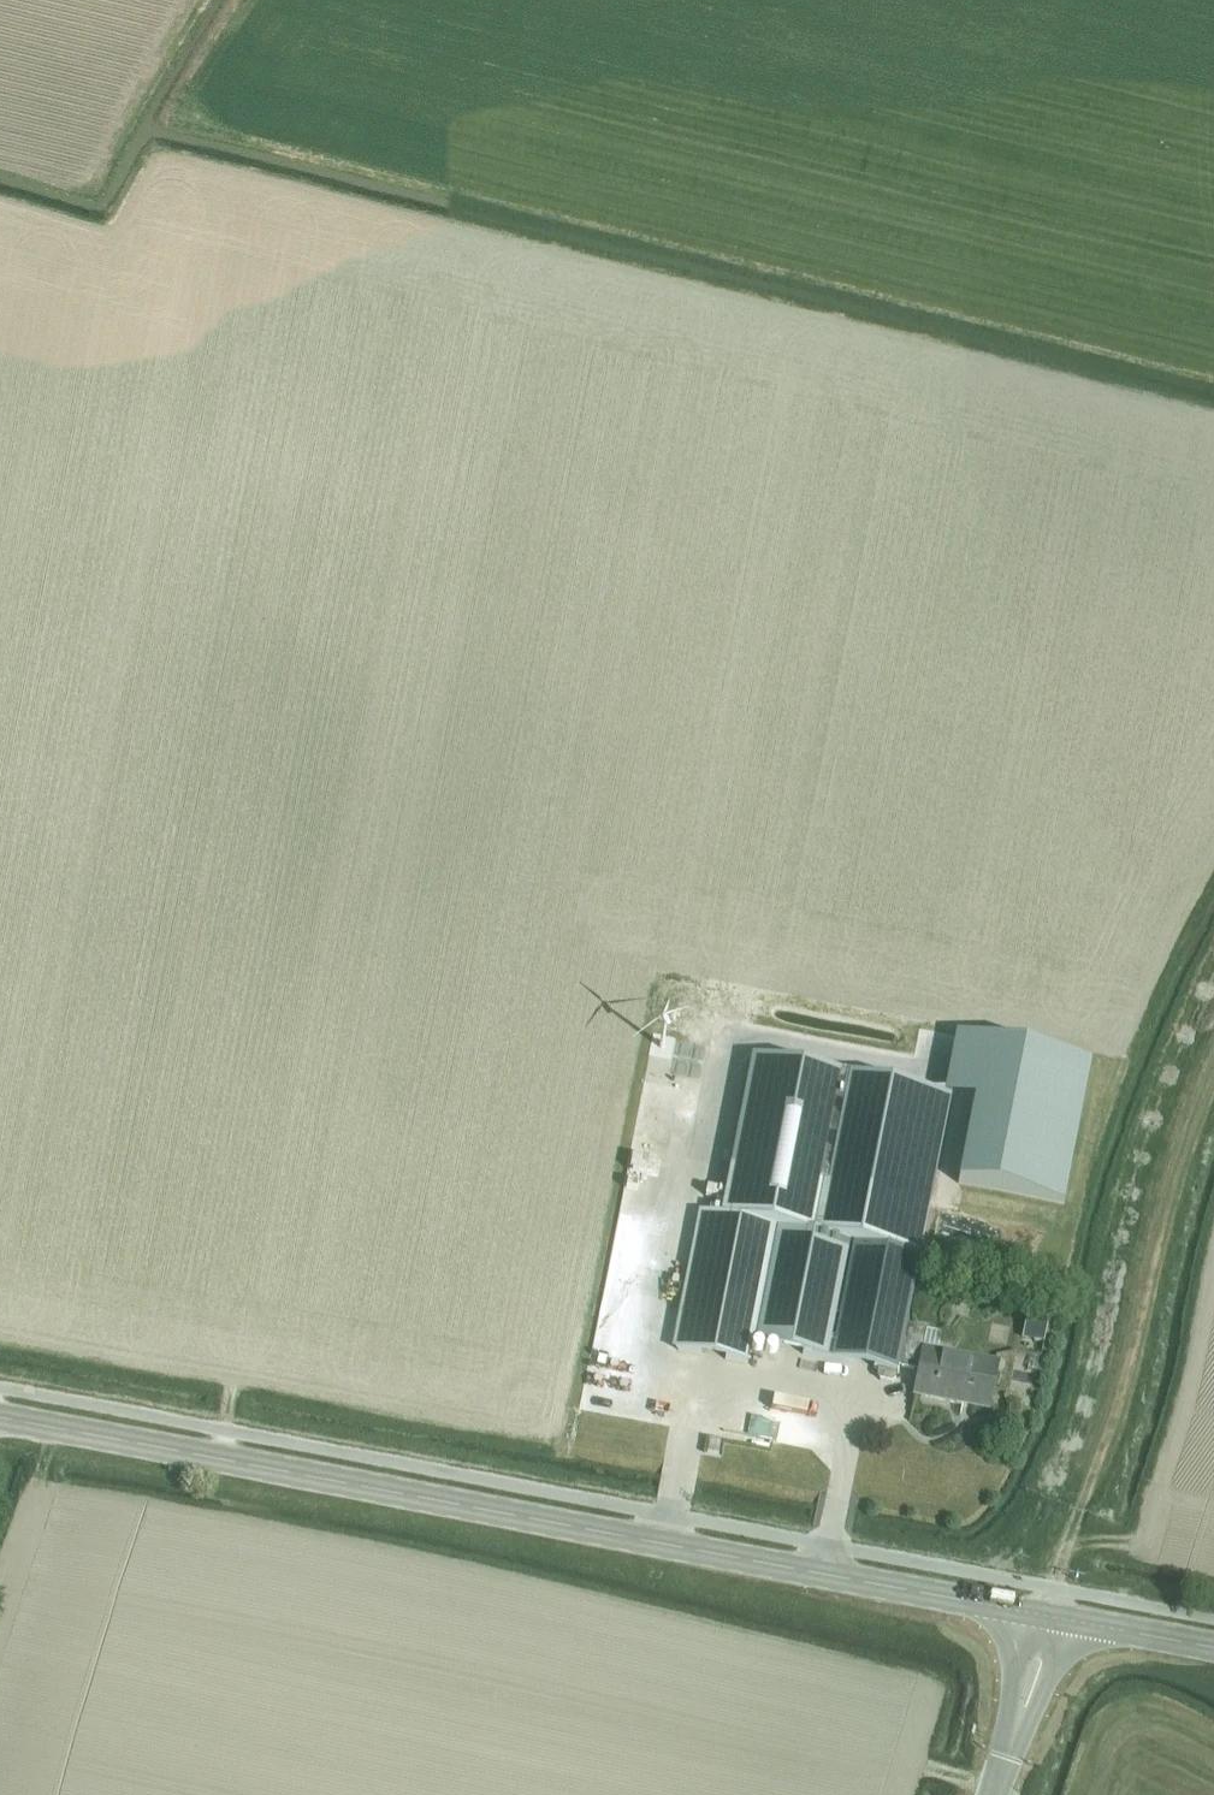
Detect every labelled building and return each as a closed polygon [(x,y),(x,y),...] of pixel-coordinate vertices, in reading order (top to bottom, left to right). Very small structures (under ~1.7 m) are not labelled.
[(1091,1062),(986,1042),(958,1184),(1063,1205),(1091,1062)] [(906,1327),(911,1304),(951,1098),(749,1058),(719,1215),(698,1212),(672,1349),(746,1362),(749,1344),(879,1370),(877,1377),(880,1381),(892,1383),(896,1380),(898,1367),(918,1371),(913,1396),(963,1406),(963,1403),(990,1408),(998,1364),(923,1349),(927,1331),(906,1327)] [(1039,1319),(1038,1319),(1034,1342),(1035,1342),(1043,1344),(1047,1321),(1039,1319)] [(756,1435),(783,1436),(784,1415),(756,1415),(756,1435)]
